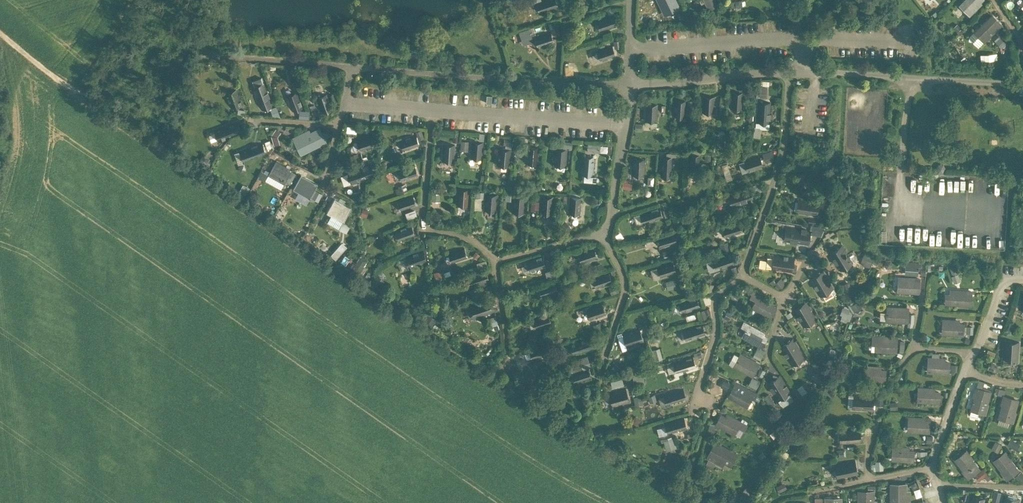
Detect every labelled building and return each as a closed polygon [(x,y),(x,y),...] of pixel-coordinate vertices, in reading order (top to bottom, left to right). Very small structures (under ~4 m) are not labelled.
[(536,1),(540,12),(558,6),(556,0),(541,0),(536,1)] [(669,11),(679,7),(676,0),(664,0),(669,11)] [(709,9),(719,4),(716,0),(704,0),(709,9)] [(963,2),(969,7),(966,10),(970,14),(980,4),(978,2),(979,0),(965,0),(963,2)] [(613,14),(597,20),(601,30),(617,25),(613,14)] [(992,15),(975,31),(984,41),(1002,24),(992,15)] [(528,26),(517,30),(522,43),(533,39),(528,26)] [(551,31),(535,36),(538,47),(554,42),(551,31)] [(613,44),(596,50),(600,61),(616,55),(613,44)] [(756,95),(766,95),(767,86),(757,85),(756,95)] [(237,88),(226,92),(232,109),(243,105),(237,88)] [(267,90),(257,94),(263,110),(273,106),(267,90)] [(297,91),(287,95),(293,112),(304,107),(297,91)] [(743,92),(732,91),(731,109),(742,109),(743,92)] [(328,93),(317,97),(323,113),(334,109),(328,93)] [(715,96),(704,95),(703,113),(714,113),(715,96)] [(687,100),(676,99),(674,116),(686,117),(687,100)] [(771,102),(760,101),(758,121),(770,121),(771,102)] [(658,104),(647,103),(646,121),(657,121),(658,104)] [(239,121),(222,127),(226,138),(242,132),(239,121)] [(273,144),(280,142),(276,129),(270,131),(273,144)] [(319,129),(311,133),(309,130),(303,133),(303,132),(298,134),(298,136),(294,138),(301,153),(325,141),(319,129)] [(474,131),(474,140),(485,140),(485,131),(474,131)] [(372,134),(356,140),(360,151),(376,145),(372,134)] [(416,134),(400,140),(404,151),(420,145),(416,134)] [(469,148),(469,139),(460,139),(460,148),(469,148)] [(484,142),(472,141),(471,158),(482,159),(484,142)] [(263,142),(247,148),(251,159),(267,153),(263,142)] [(588,142),(588,151),(597,151),(597,142),(588,142)] [(455,144),(444,144),(443,161),(454,161),(455,144)] [(539,147),(528,146),(527,163),(538,164),(539,147)] [(511,149),(500,148),(498,165),(510,166),(511,149)] [(567,149),(556,148),(555,165),(566,166),(567,149)] [(762,151),(764,160),(774,158),(772,149),(762,151)] [(701,154),(690,154),(689,171),(701,171),(701,154)] [(595,156),(584,155),(582,174),(593,175),(595,156)] [(760,155),(744,160),(747,171),(764,166),(760,155)] [(675,157),(660,156),(659,177),(674,178),(675,157)] [(645,159),(634,158),(633,176),(644,176),(645,159)] [(293,169),(276,160),(269,174),(285,183),(293,169)] [(371,164),(354,170),(358,180),(375,175),(371,164)] [(415,164),(399,170),(402,180),(419,175),(415,164)] [(794,174),(798,182),(806,178),(801,170),(794,174)] [(318,184),(301,174),(294,188),(310,198),(318,184)] [(470,189),(459,188),(457,205),(469,206),(470,189)] [(750,188),(729,194),(733,205),(753,199),(750,188)] [(413,194),(397,200),(401,211),(417,205),(413,194)] [(498,195),(486,194),(485,211),(497,212),(498,195)] [(526,197),(514,196),(513,213),(524,214),(526,197)] [(554,197),(542,196),(541,213),(552,214),(554,197)] [(582,197),(570,196),(569,213),(581,214),(582,197)] [(819,200),(798,197),(796,212),(817,215),(819,200)] [(352,207),(335,198),(327,212),(344,221),(352,207)] [(660,206),(641,213),(644,224),(663,217),(660,206)] [(404,211),(407,218),(417,214),(414,207),(404,211)] [(739,221),(722,226),(726,237),(742,232),(739,221)] [(412,224),(395,230),(399,241),(415,235),(412,224)] [(811,229),(790,226),(788,241),(809,245),(811,229)] [(674,231),(658,236),(661,247),(678,242),(674,231)] [(335,258),(347,246),(341,240),(329,253),(335,258)] [(727,240),(719,243),(721,248),(729,245),(727,240)] [(853,262),(842,244),(829,252),(840,270),(853,262)] [(464,247),(448,252),(452,263),(468,258),(464,247)] [(594,247),(578,252),(582,263),(598,257),(594,247)] [(421,251),(405,256),(409,267),(425,261),(421,251)] [(733,252),(712,259),(715,270),(736,263),(733,252)] [(795,257),(774,254),(771,269),(793,272),(795,257)] [(861,263),(869,264),(870,256),(862,255),(861,263)] [(543,256),(526,261),(530,272),(546,266),(543,256)] [(905,259),(903,272),(917,274),(918,261),(905,259)] [(673,261),(657,266),(660,277),(676,272),(673,261)] [(486,269),(465,276),(469,287),(490,280),(486,269)] [(834,289),(823,270),(810,278),(821,297),(834,289)] [(609,271),(593,277),(596,288),(613,282),(609,271)] [(919,278),(899,276),(898,290),(919,291),(919,278)] [(665,289),(675,286),(673,278),(663,280),(665,289)] [(840,282),(845,297),(854,294),(849,279),(840,282)] [(555,281),(539,286),(542,297),(558,292),(555,281)] [(973,291),(951,289),(951,295),(952,295),(952,303),(972,304),(973,291)] [(490,296),(467,304),(473,320),(496,312),(490,296)] [(697,296),(679,301),(682,312),(700,307),(697,296)] [(772,306),(758,298),(753,307),(759,310),(757,313),(775,323),(778,317),(769,313),(772,306)] [(847,306),(852,312),(862,305),(857,299),(847,306)] [(817,319),(806,301),(793,309),(804,327),(817,319)] [(603,303),(586,309),(590,319),(606,314),(603,303)] [(842,306),(839,316),(850,320),(853,310),(842,306)] [(908,307),(888,306),(888,312),(886,312),(886,319),(907,321),(908,307)] [(548,313),(532,318),(536,329),(552,323),(548,313)] [(958,320),(943,319),(943,332),(963,334),(964,323),(957,323),(958,320)] [(765,331),(744,320),(741,326),(746,329),(742,337),(762,347),(768,336),(764,334),(765,331)] [(702,323),(682,330),(686,340),(706,334),(702,323)] [(639,327),(622,332),(627,347),(644,342),(639,327)] [(898,336),(877,335),(876,342),(883,342),(883,350),(899,351),(900,340),(897,340),(898,336)] [(593,336),(576,341),(580,352),(596,347),(593,336)] [(804,356),(793,338),(780,346),(791,364),(804,356)] [(1019,341),(1005,341),(1004,355),(1014,355),(1014,359),(1018,359),(1019,341)] [(545,343),(529,349),(533,359),(549,354),(545,343)] [(758,345),(753,354),(760,358),(765,350),(758,345)] [(659,347),(651,348),(653,358),(661,357),(659,347)] [(582,367),(590,365),(588,354),(579,356),(582,367)] [(759,363),(741,354),(735,366),(753,375),(759,363)] [(693,356),(673,362),(676,373),(697,367),(693,356)] [(943,358),(929,357),(929,363),(933,363),(932,371),(948,372),(949,362),(943,361),(943,358)] [(879,366),(865,365),(865,371),(869,371),(868,379),(885,380),(886,370),(879,369),(879,366)] [(588,367),(572,373),(575,383),(592,378),(588,367)] [(780,374),(767,382),(778,401),(791,393),(780,374)] [(751,376),(748,384),(757,387),(760,379),(751,376)] [(727,387),(730,382),(723,379),(721,384),(727,387)] [(758,394),(738,383),(735,388),(734,387),(729,396),(744,404),(747,398),(751,399),(752,397),(755,399),(758,394)] [(626,387),(609,392),(613,407),(630,402),(626,387)] [(933,388),(919,387),(919,393),(923,393),(922,400),(938,402),(939,391),(933,391),(933,388)] [(989,391),(976,387),(973,400),(971,408),(985,412),(987,403),(986,403),(989,391)] [(684,388),(663,394),(667,405),(687,399),(684,388)] [(650,401),(656,399),(654,393),(648,396),(650,401)] [(875,395),(853,394),(852,409),(874,410),(875,395)] [(1018,400),(1004,396),(1002,403),(1003,404),(999,418),(1013,422),(1015,412),(1014,412),(1018,400)] [(727,418),(721,415),(717,424),(731,432),(735,425),(744,430),(747,425),(729,415),(727,418)] [(923,417),(909,416),(909,422),(913,422),(912,430),(929,431),(930,417),(923,416),(923,417)] [(685,417),(664,423),(668,434),(688,428),(685,417)] [(861,427),(839,428),(840,443),(861,442),(861,427)] [(680,432),(680,439),(692,437),(691,430),(680,432)] [(664,448),(677,447),(677,436),(664,436),(664,448)] [(1016,448),(1019,443),(1010,437),(1007,442),(1016,448)] [(738,454),(718,443),(717,446),(715,445),(708,458),(723,466),(725,462),(732,466),(738,454)] [(908,447),(893,446),(893,452),(897,452),(896,459),(913,460),(914,450),(907,450),(908,447)] [(972,458),(967,451),(962,455),(964,458),(958,462),(964,470),(963,471),(968,477),(979,468),(971,459),(972,458)] [(1007,451),(995,459),(1004,470),(1003,471),(1008,477),(1019,469),(1011,459),(1012,458),(1007,451)] [(883,468),(882,458),(874,459),(874,468),(883,468)] [(855,459),(834,463),(837,478),(859,474),(855,459)] [(981,481),(986,474),(980,469),(974,476),(981,481)] [(1019,481),(1022,479),(1022,473),(1021,470),(1015,474),(1019,481)] [(892,484),(892,502),(910,502),(910,492),(906,493),(906,484),(892,484)] [(1000,490),(992,490),(992,502),(999,502),(1000,490)] [(859,491),(859,502),(877,502),(877,499),(873,499),(873,491),(859,491)] [(971,494),(969,502),(986,502),(987,497),(971,494)] [(1004,495),(1002,502),(1019,502),(1020,498),(1004,495)]
